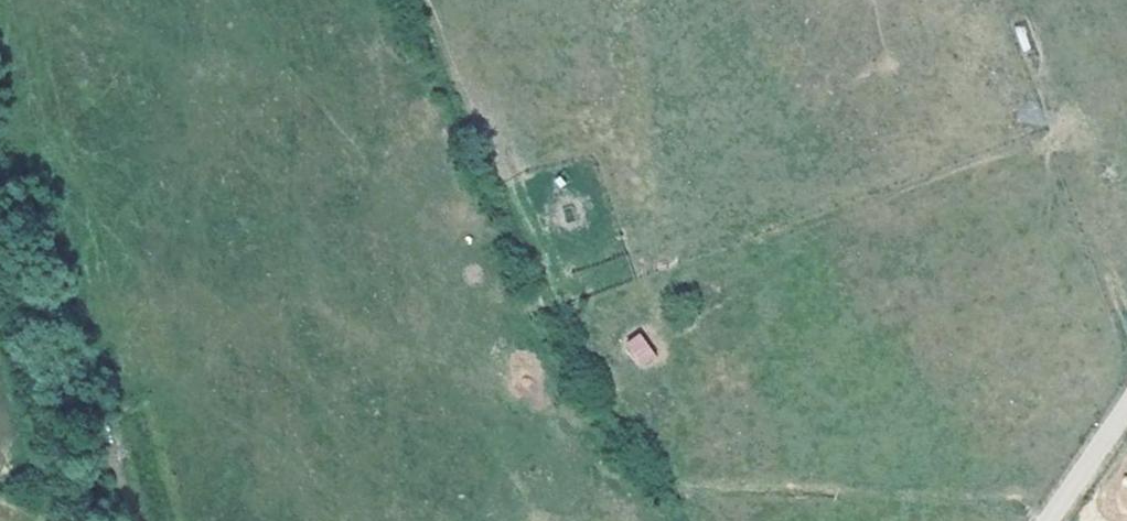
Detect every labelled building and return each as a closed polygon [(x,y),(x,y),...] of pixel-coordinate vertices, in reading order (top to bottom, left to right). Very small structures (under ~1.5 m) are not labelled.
[(622,344),(639,369),(657,357),(640,332),(622,344)]
